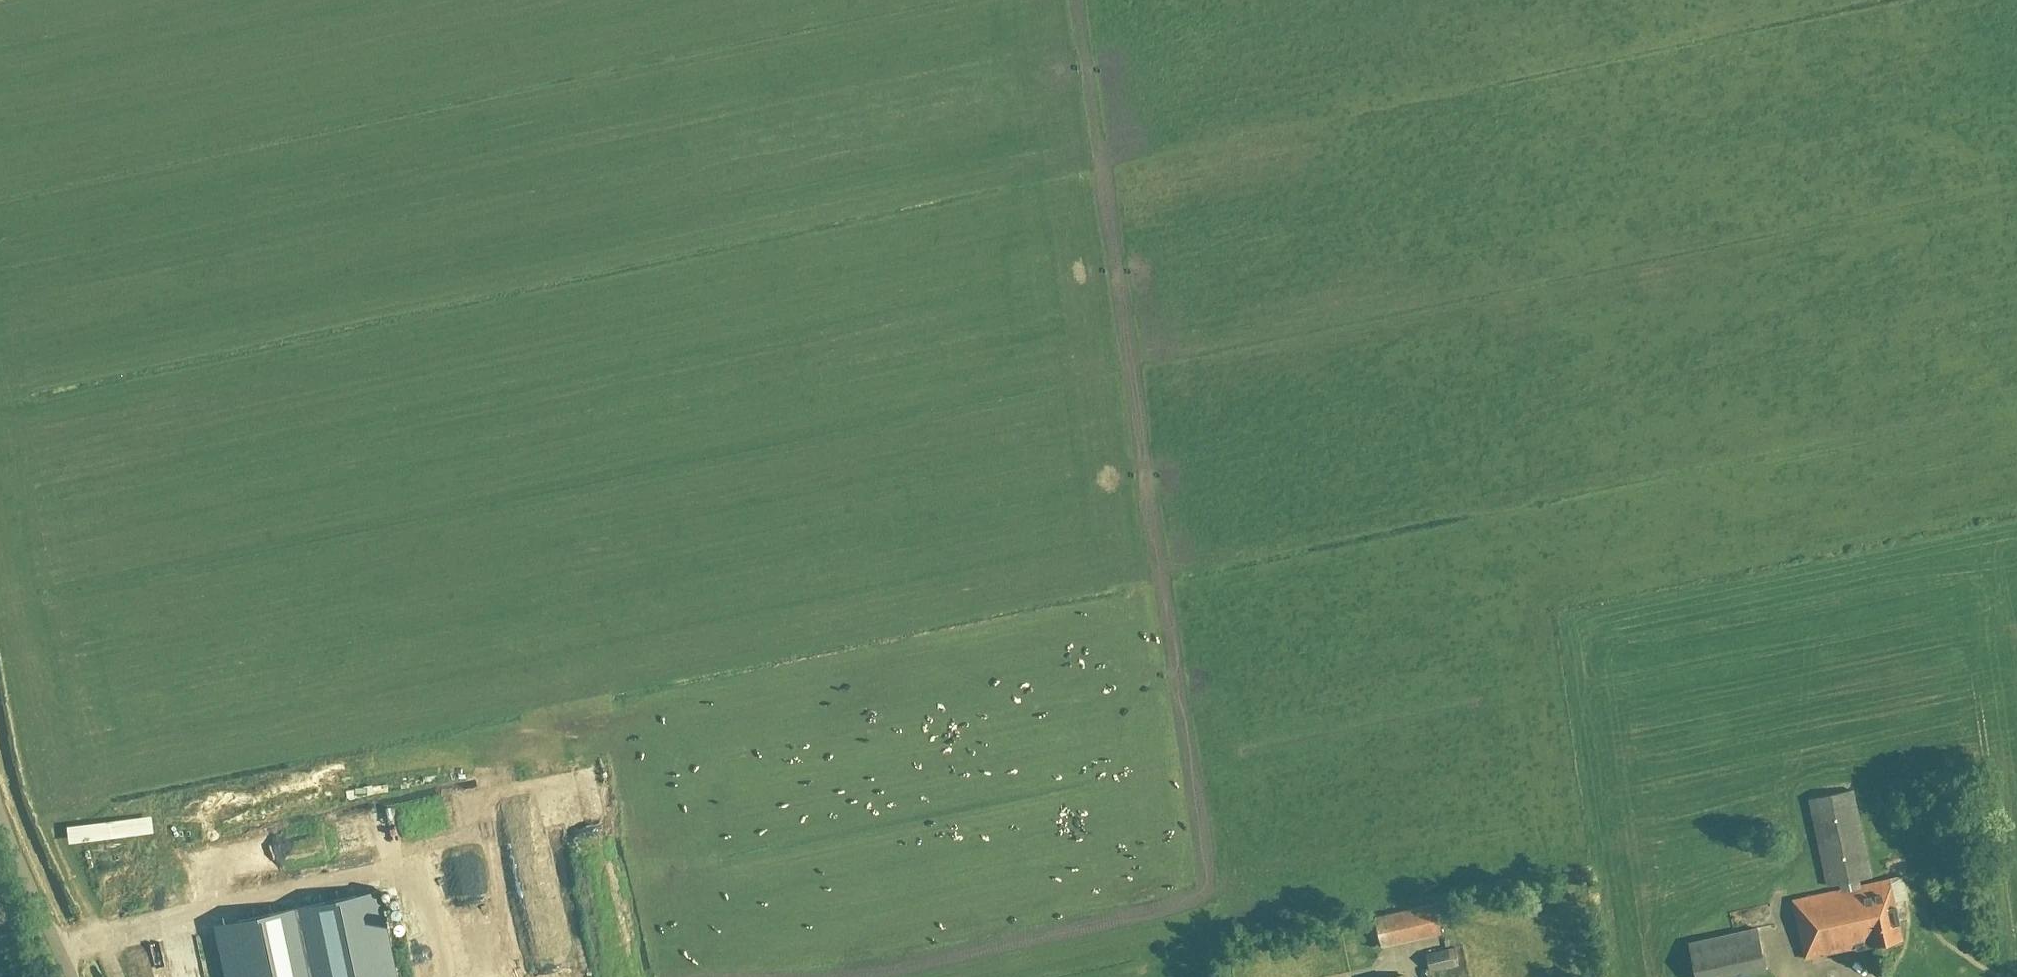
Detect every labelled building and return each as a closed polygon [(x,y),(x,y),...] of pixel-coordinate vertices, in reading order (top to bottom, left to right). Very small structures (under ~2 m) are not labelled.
[(1889,880),(1861,886),(1860,880),(1872,877),(1854,789),(1808,800),(1827,887),(1839,884),(1840,890),(1792,900),(1805,959),(1870,945),(1870,947),(1902,940),(1889,880)] [(1894,875),(1896,899),(1909,898),(1907,874),(1894,875)] [(1434,903),(1375,917),(1382,948),(1442,934),(1434,903)] [(1758,929),(1688,944),(1695,976),(1726,976),(1766,969),(1758,929)] [(320,971),(405,955),(402,938),(317,953),(320,971)] [(1430,973),(1459,965),(1454,947),(1426,954),(1430,973)]
